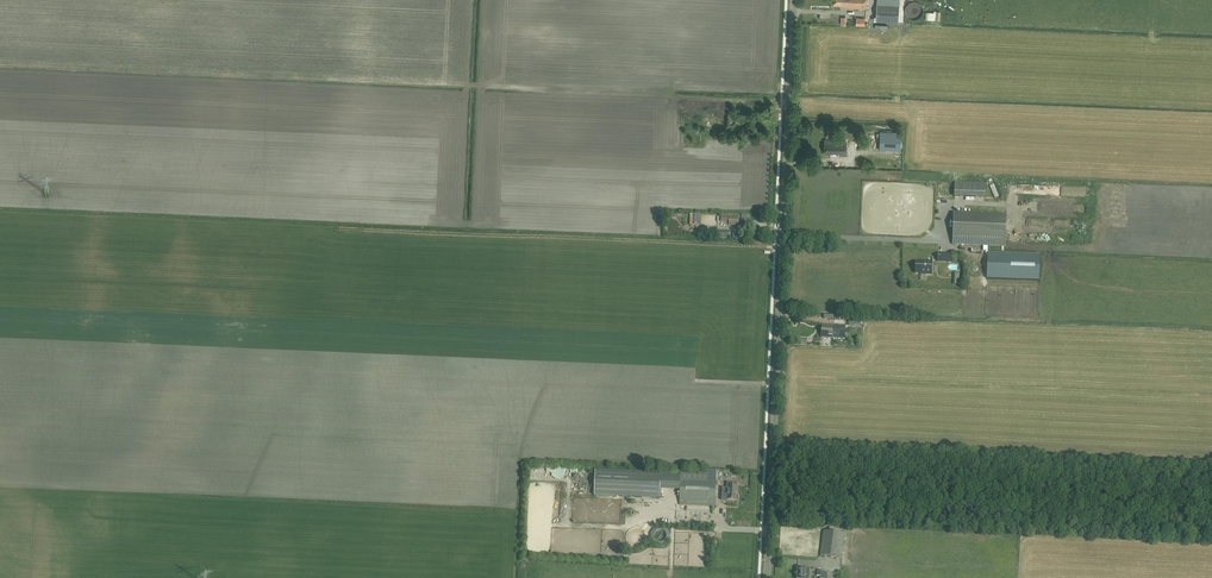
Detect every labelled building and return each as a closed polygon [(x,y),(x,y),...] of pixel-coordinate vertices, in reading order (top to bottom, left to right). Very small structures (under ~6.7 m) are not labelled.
[(866,9),(866,0),(835,0),(834,4),(841,5),(841,6),(845,6),(845,7),(852,7),(852,8),(866,9)] [(899,5),(877,3),(876,21),(898,22),(899,5)] [(937,10),(928,10),(928,19),(937,19),(937,10)] [(865,26),(865,18),(856,18),(856,25),(865,26)] [(729,129),(733,130),(733,127),(741,128),(742,113),(729,113),(729,121),(729,129)] [(901,150),(901,132),(880,131),(879,148),(892,149),(892,150),(901,150)] [(847,141),(830,140),(825,140),(825,153),(847,154),(847,141)] [(954,193),(984,194),(984,182),(954,182),(954,193)] [(1006,246),(1007,216),(954,214),(953,244),(1006,246)] [(720,216),(720,221),(729,222),(729,225),(738,226),(739,216),(720,216)] [(717,230),(717,239),(729,239),(729,231),(717,230)] [(952,262),(952,259),(955,259),(955,257),(952,257),(952,253),(938,253),(938,257),(943,257),(943,260),(947,260),(947,262),(952,262)] [(1039,280),(1040,255),(988,253),(987,278),(1039,280)] [(920,273),(920,274),(932,274),(932,261),(921,261),(921,262),(916,262),(915,273),(920,273)] [(845,338),(845,325),(832,325),(832,326),(822,325),(822,337),(845,338)] [(595,470),(594,496),(660,498),(661,473),(595,470)] [(708,472),(681,471),(679,505),(715,506),(716,480),(708,480),(708,472)] [(738,491),(738,486),(728,485),(727,499),(737,500),(737,491),(738,491)] [(821,555),(842,558),(845,533),(824,530),(821,555)] [(798,569),(797,577),(809,577),(810,568),(805,568),(805,569),(798,569)]
